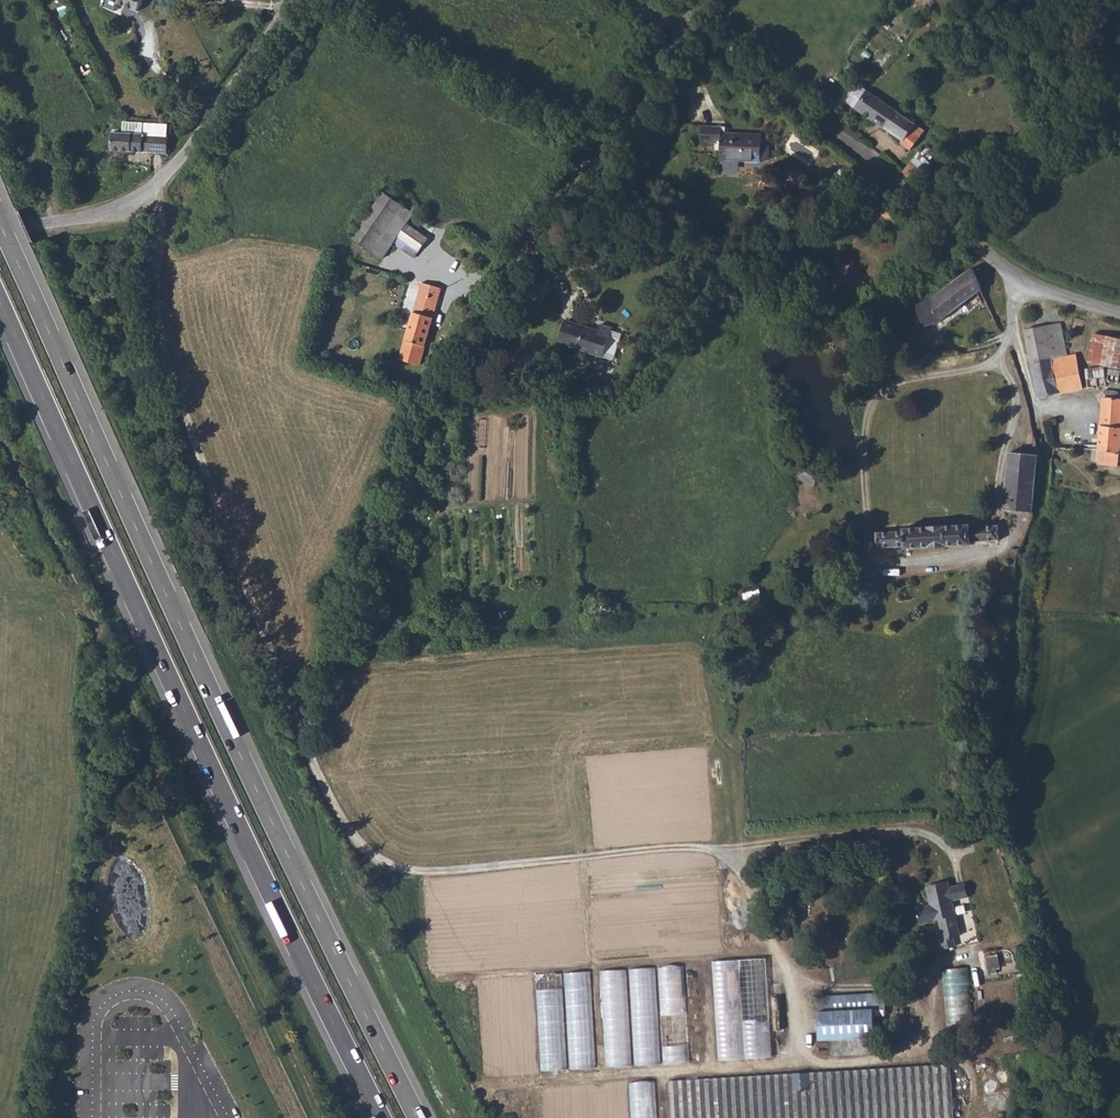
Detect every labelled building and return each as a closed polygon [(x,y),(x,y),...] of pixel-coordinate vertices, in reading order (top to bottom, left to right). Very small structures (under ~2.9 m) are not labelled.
[(138,8),(142,0),(118,0),(138,8)] [(850,61),(845,68),(853,74),(858,67),(850,61)] [(906,139),(905,141),(913,147),(927,127),(886,101),(888,100),(857,81),(845,98),(906,139)] [(169,127),(125,122),(124,130),(113,130),(112,148),(170,151),(171,133),(168,133),(169,127)] [(710,128),(709,144),(727,145),(726,163),(766,165),(767,145),(767,138),(733,136),(733,129),(710,128)] [(913,147),(905,141),(901,146),(910,152),(913,147)] [(778,145),(767,145),(766,163),(777,163),(778,145)] [(384,256),(396,240),(409,220),(416,211),(387,189),(355,235),(384,256)] [(409,220),(396,240),(415,254),(429,234),(409,220)] [(935,281),(928,285),(939,319),(983,286),(974,268),(972,265),(935,281)] [(423,279),(415,309),(433,314),(442,284),(423,279)] [(483,300),(490,306),(497,297),(490,292),(483,300)] [(405,345),(401,359),(417,363),(433,314),(415,309),(405,345)] [(567,318),(560,341),(604,356),(614,326),(603,322),(600,329),(567,318)] [(1058,324),(1022,328),(1030,362),(1065,355),(1058,324)] [(1089,363),(1119,367),(1119,338),(1093,334),(1089,363)] [(1065,355),(1030,362),(1038,394),(1078,388),(1073,354),(1065,355)] [(417,363),(401,359),(398,368),(415,372),(417,363)] [(1104,371),(1084,371),(1084,380),(1104,379),(1104,371)] [(1092,451),(1092,452),(1104,453),(1117,454),(1119,423),(1119,394),(1113,391),(1095,391),(1092,451)] [(1004,509),(1033,512),(1039,456),(1009,453),(1004,509)] [(819,475),(805,467),(798,481),(813,488),(819,475)] [(903,529),(876,531),(877,546),(904,544),(905,546),(969,542),(970,540),(999,538),(999,524),(969,526),(969,524),(904,528),(903,529)] [(952,937),(959,936),(950,901),(949,896),(955,895),(953,886),(947,887),(946,881),(925,886),(929,905),(915,909),(918,924),(938,920),(940,929),(942,940),(952,937)] [(963,883),(953,886),(955,895),(949,896),(950,901),(966,897),(963,883)] [(954,947),(952,937),(942,940),(940,929),(938,930),(943,950),(954,947)] [(986,955),(989,971),(1001,970),(998,953),(986,955)] [(768,954),(715,958),(722,1061),(775,1057),(768,954)] [(949,1023),(973,1020),(967,966),(943,968),(949,1023)] [(685,967),(483,978),(488,1076),(690,1065),(685,967)] [(884,995),(872,996),(873,1005),(885,1005),(884,995)] [(885,1018),(885,1005),(873,1005),(872,996),(815,998),(816,1042),(829,1041),(830,1057),(871,1056),(870,1039),(874,1039),(873,1018),(885,1018)] [(958,1039),(958,1049),(960,1051),(978,1050),(977,1038),(958,1039)] [(669,1081),(671,1117),(953,1117),(950,1067),(669,1081)] [(633,1079),(635,1117),(663,1117),(661,1078),(633,1079)] [(546,1084),(547,1117),(631,1117),(629,1080),(546,1084)]
